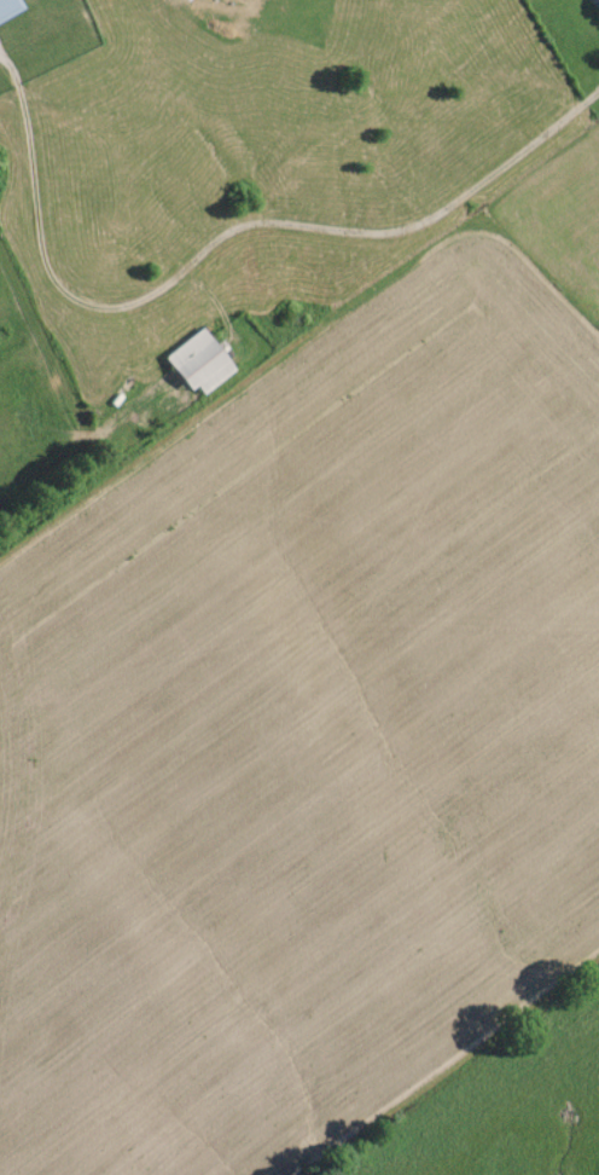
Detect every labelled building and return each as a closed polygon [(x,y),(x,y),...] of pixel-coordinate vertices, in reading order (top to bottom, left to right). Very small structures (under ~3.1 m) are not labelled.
[(21,11),(15,0),(0,0),(0,23),(21,11)] [(191,392),(196,388),(202,396),(235,371),(202,329),(164,358),(191,392)]
